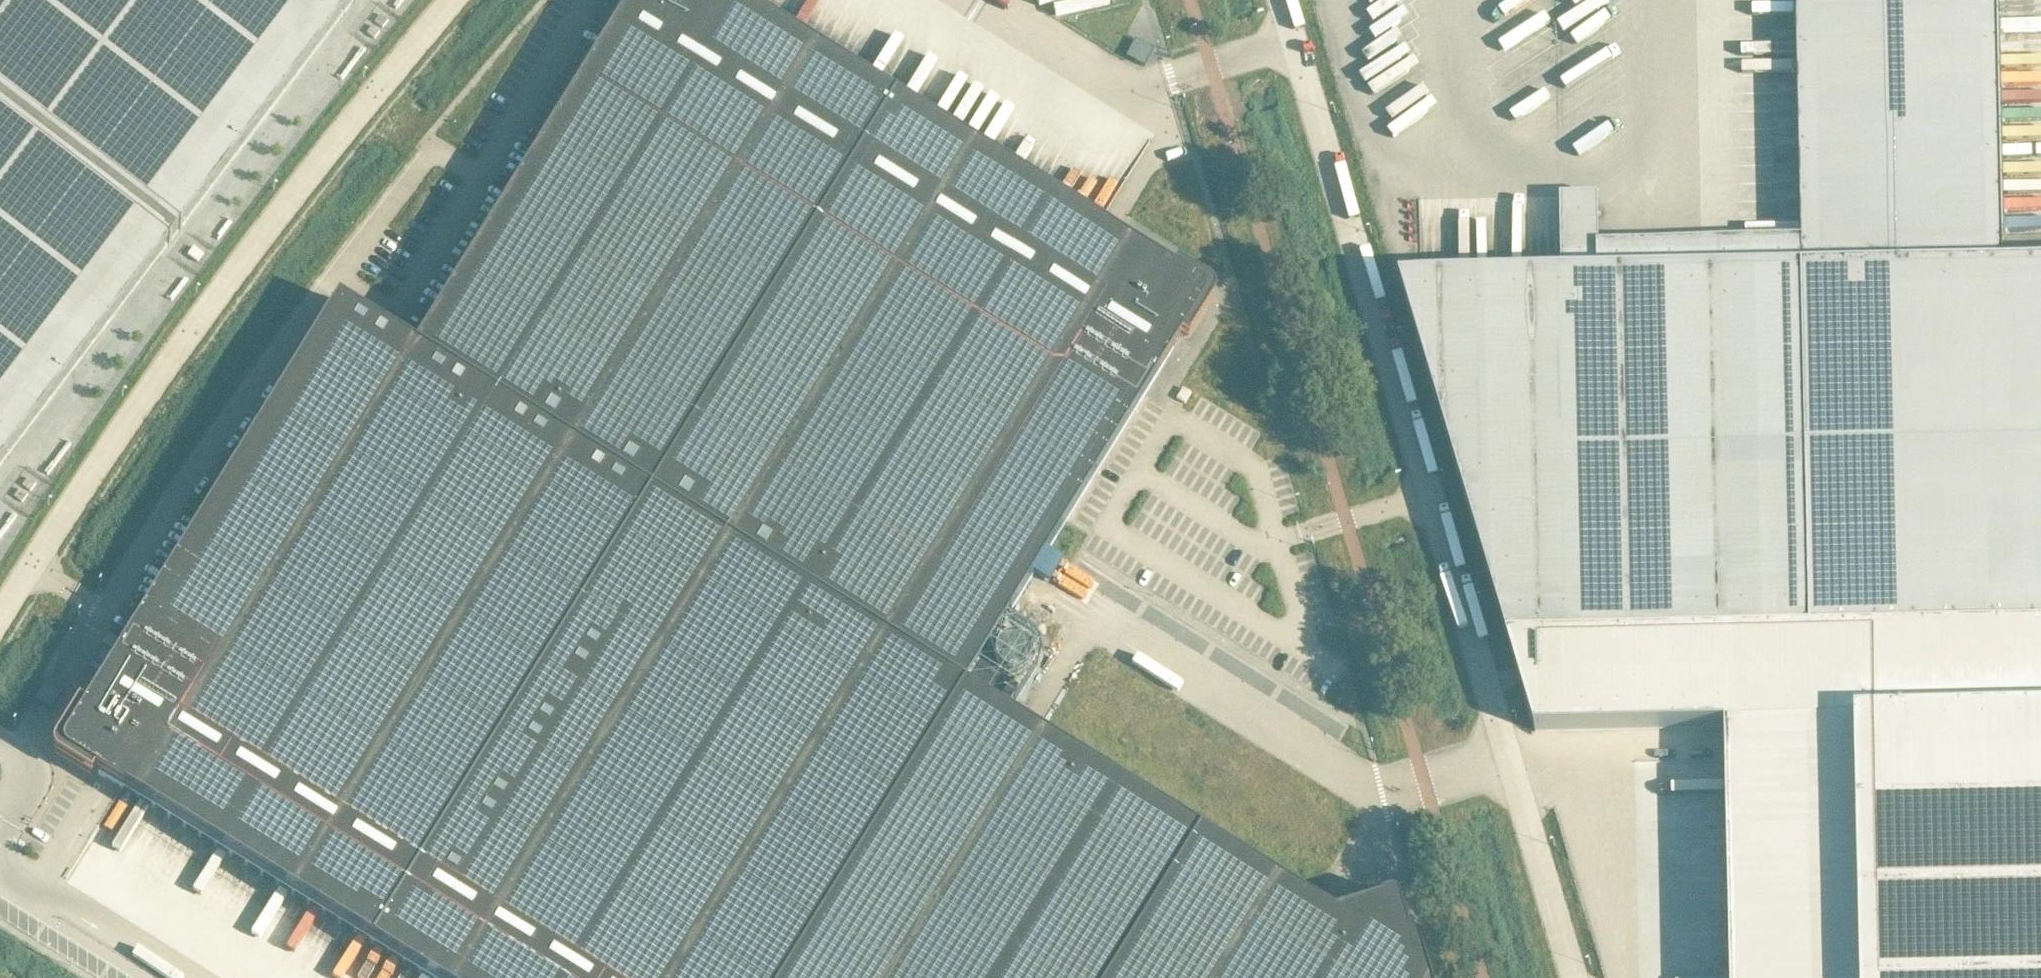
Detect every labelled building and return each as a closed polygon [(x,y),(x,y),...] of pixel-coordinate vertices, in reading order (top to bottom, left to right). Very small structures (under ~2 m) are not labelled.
[(356,0),(0,0),(0,468),(356,0)] [(976,668),(1173,349),(1181,336),(1187,340),(1212,300),(1213,299),(1213,296),(1213,294),(1212,291),(1211,289),(1209,287),(1174,266),(1170,272),(1167,270),(732,0),(630,0),(625,9),(624,9),(415,348),(963,687),(974,669),(975,668),(976,668)] [(1802,241),(1598,246),(1598,276),(1401,280),(1508,639),(2040,627),(2040,266),(2003,267),(1998,0),(1797,0),(1802,241)] [(1129,57),(1146,65),(1153,49),(1136,42),(1129,57)] [(58,758),(91,779),(95,772),(98,774),(98,775),(427,977),(783,977),(963,688),(1004,713),(1016,693),(976,668),(975,669),(974,669),(963,687),(415,348),(337,300),(92,695),(92,696),(85,708),(78,704),(54,743),(53,745),(53,747),(52,749),(53,751),(53,753),(55,755),(56,757),(58,758)] [(1508,639),(1536,732),(1726,727),(1732,977),(2040,977),(2040,627),(1508,639)] [(1394,897),(1352,910),(1351,910),(1332,915),(1004,713),(963,688),(783,977),(1426,977),(1411,930),(1403,902),(1402,901),(1401,900),(1401,899),(1399,898),(1398,897),(1396,897),(1395,897),(1394,897)]
